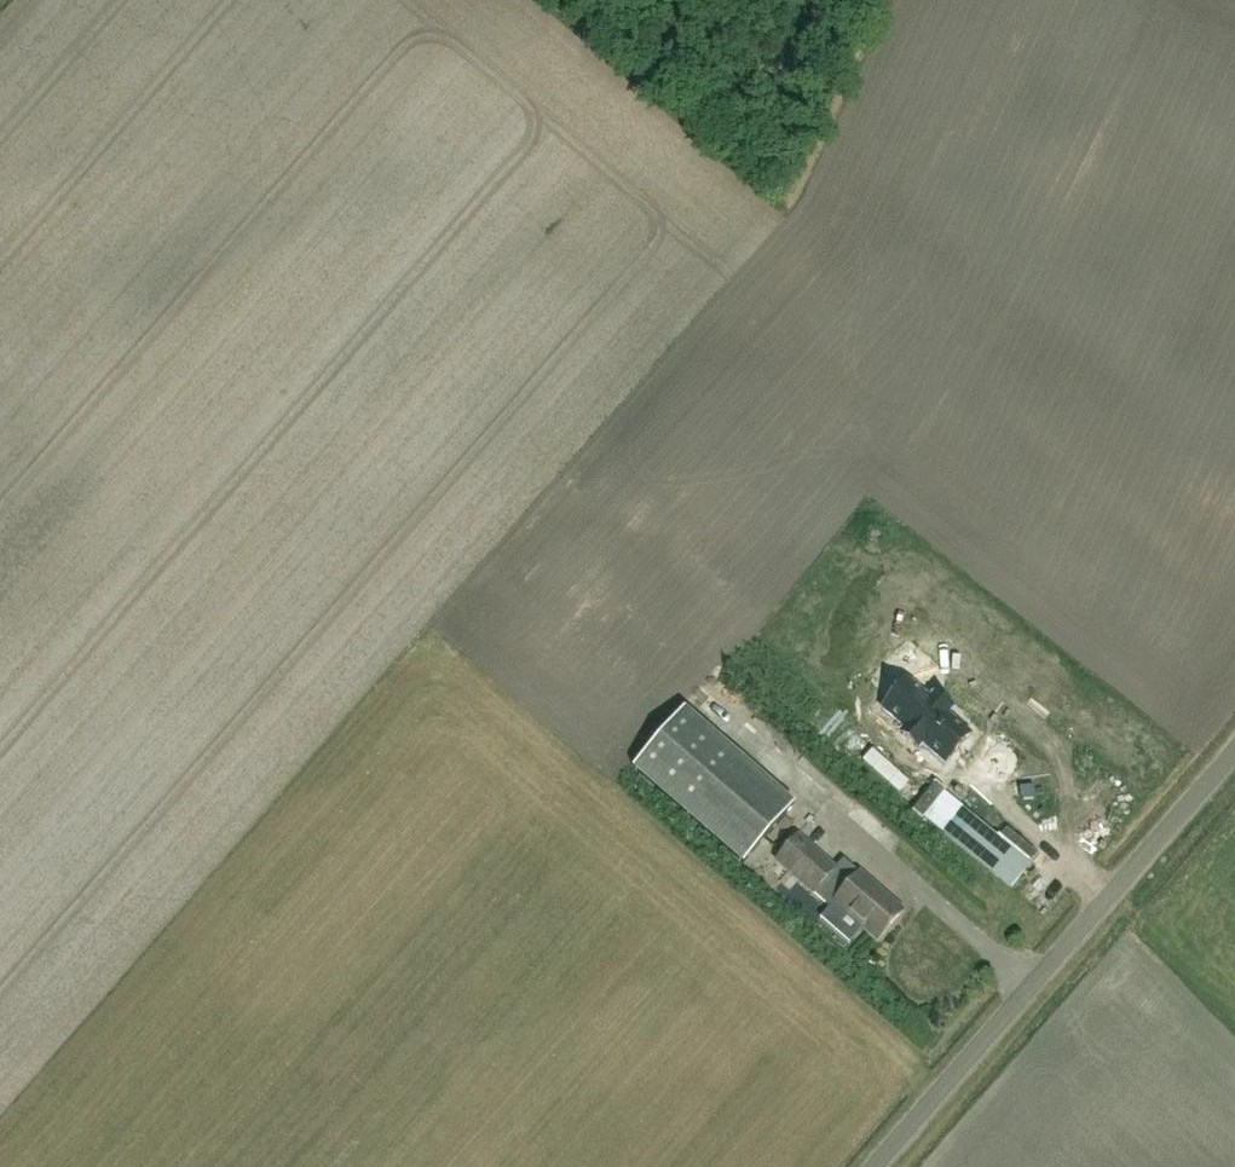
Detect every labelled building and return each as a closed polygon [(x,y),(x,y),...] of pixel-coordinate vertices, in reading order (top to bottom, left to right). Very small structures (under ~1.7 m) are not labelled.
[(909,680),(882,711),(904,730),(903,731),(921,747),(922,746),(944,765),(971,734),(949,715),(950,714),(932,698),(931,699),(909,680)] [(634,769),(743,864),(795,805),(685,710),(634,769)] [(813,893),(836,868),(798,835),(776,861),(813,893)] [(830,906),(820,917),(850,943),(863,927),(878,940),(903,911),(859,873),(834,902),(830,906)]
